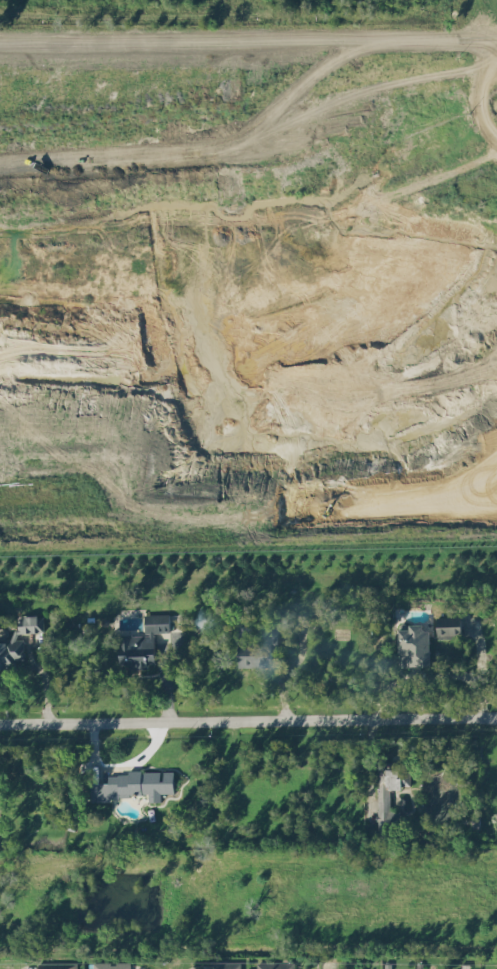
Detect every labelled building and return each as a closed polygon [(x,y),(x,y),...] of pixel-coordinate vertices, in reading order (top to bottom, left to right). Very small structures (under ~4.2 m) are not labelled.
[(143,633),(119,634),(119,666),(156,666),(155,631),(170,631),(169,612),(142,613),(143,633)] [(15,614),(15,638),(0,638),(0,670),(16,670),(16,660),(23,659),(23,632),(43,631),(43,614),(15,614)] [(460,637),(460,615),(436,615),(436,637),(460,637)] [(429,666),(429,622),(397,622),(397,666),(429,666)] [(237,666),(270,666),(270,645),(254,645),(254,624),(237,624),(237,666)] [(389,787),(410,787),(410,761),(376,760),(376,832),(398,833),(398,809),(389,808),(389,787)] [(89,797),(147,796),(147,802),(161,801),(161,792),(173,792),(173,769),(109,770),(109,781),(89,781),(89,797)] [(128,960),(88,960),(88,968),(128,968),(128,960)] [(81,961),(36,961),(36,968),(81,968),(81,961)] [(210,961),(210,968),(240,968),(240,961),(210,961)] [(298,961),(256,961),(256,968),(298,968),(298,961)]
